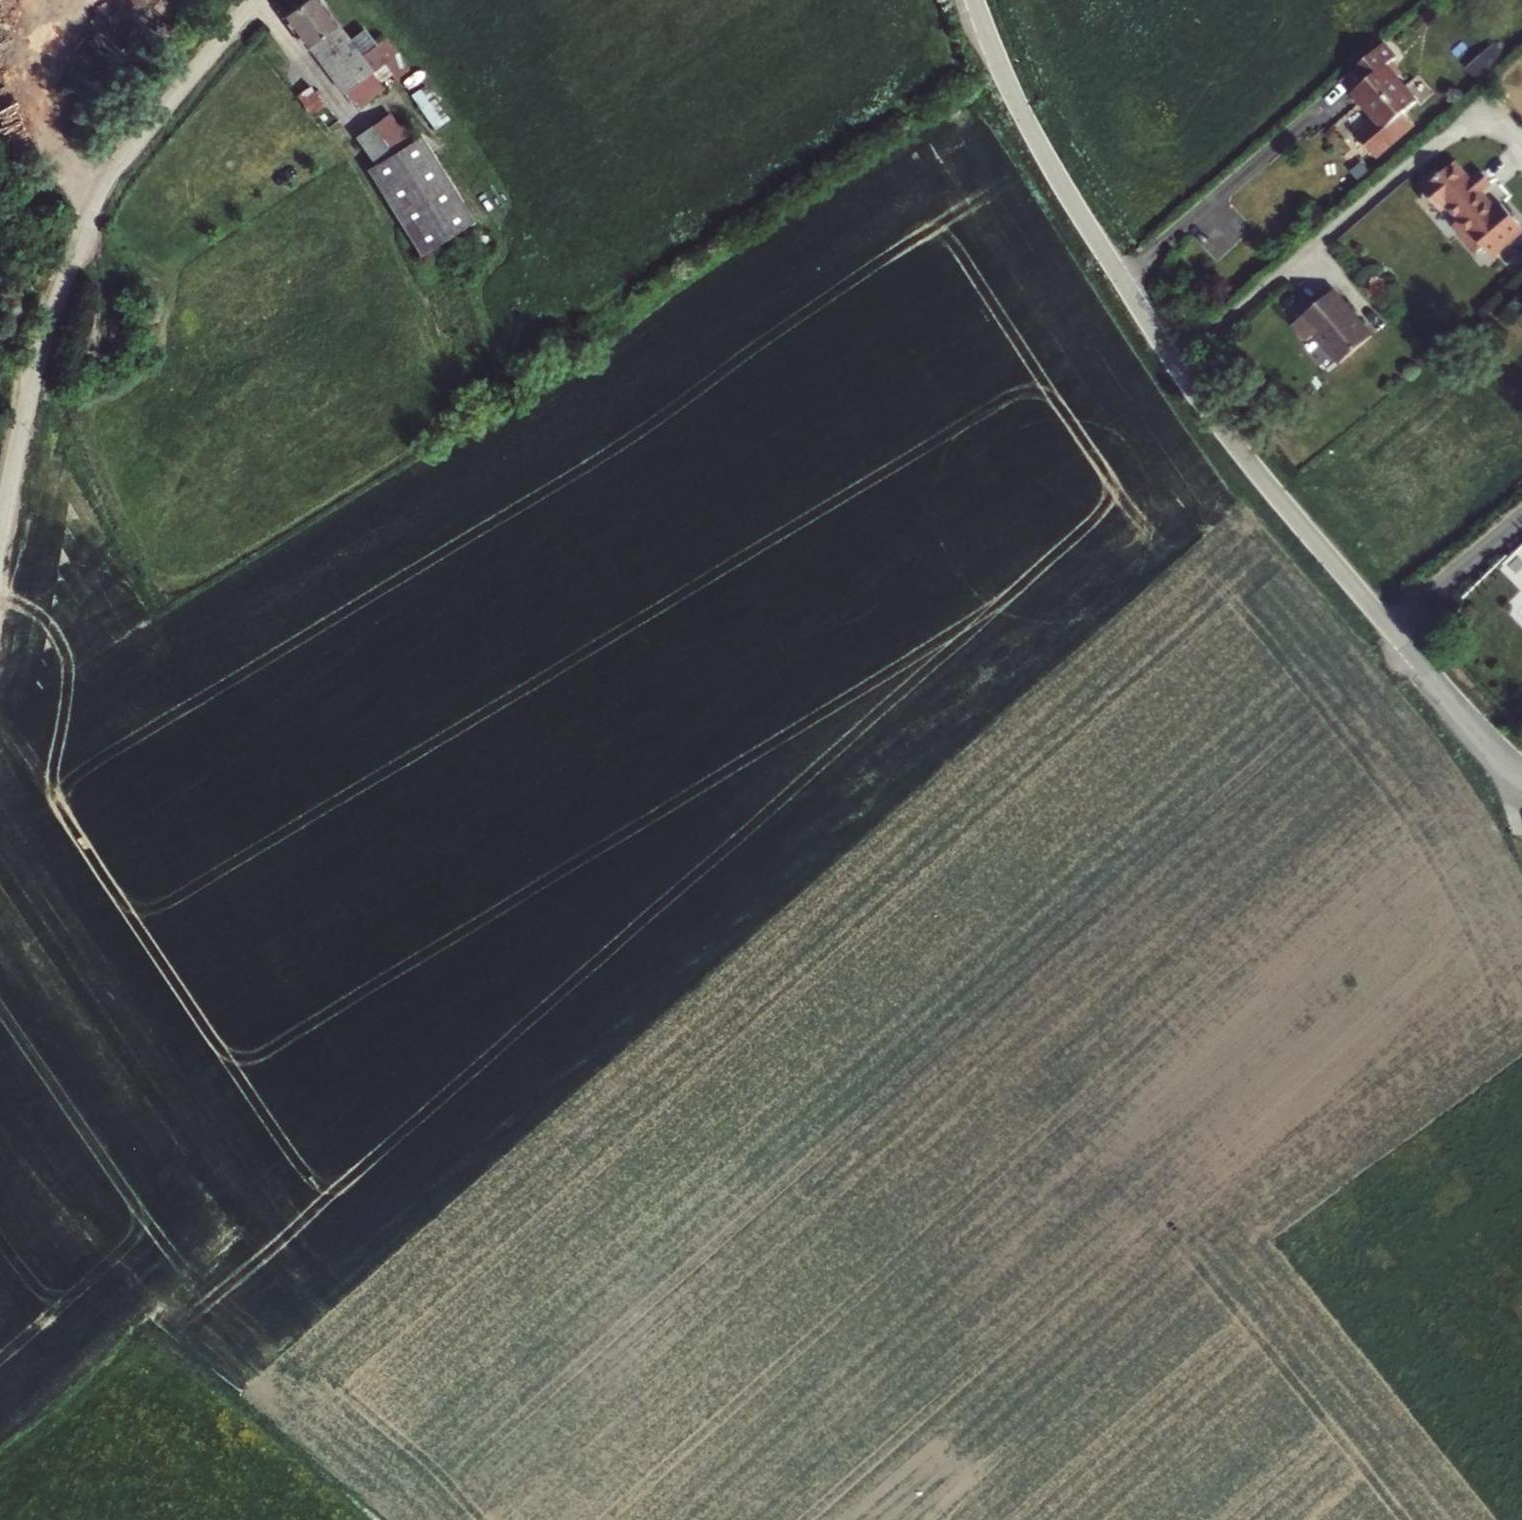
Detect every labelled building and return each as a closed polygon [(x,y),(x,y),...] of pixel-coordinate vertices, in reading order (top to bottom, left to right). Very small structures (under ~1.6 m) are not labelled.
[(283,15),(306,48),(310,46),(356,108),(391,83),(383,69),(357,35),(349,40),(319,0),(303,0),(283,15)] [(365,30),(357,35),(383,69),(391,83),(397,79),(374,46),(376,45),(365,30)] [(374,46),(397,79),(410,69),(387,38),(376,45),(374,46)] [(1395,58),(1382,45),(1358,66),(1368,78),(1354,91),(1375,114),(1355,132),(1375,155),(1414,122),(1404,111),(1416,100),(1386,65),(1395,58)] [(1446,75),(1454,83),(1473,66),(1465,57),(1446,75)] [(451,122),(426,88),(411,98),(436,132),(451,122)] [(296,98),(311,118),(325,109),(311,89),(296,98)] [(394,158),(418,144),(404,127),(401,129),(391,116),(373,130),(394,158)] [(422,260),(477,226),(422,140),(418,144),(394,158),(373,130),(357,140),(376,169),(368,173),(422,260)] [(1440,174),(1422,191),(1424,193),(1424,200),(1431,208),(1438,208),(1440,211),(1447,205),(1461,221),(1466,227),(1461,232),(1478,252),(1484,247),(1492,256),(1521,228),(1521,226),(1502,203),(1495,208),(1488,200),(1486,201),(1479,193),(1483,189),(1474,179),(1470,182),(1454,163),(1440,174)] [(1437,171),(1419,187),(1422,191),(1440,174),(1437,171)] [(1481,172),(1474,179),(1483,189),(1491,183),(1481,172)] [(1461,232),(1466,227),(1461,221),(1455,226),(1461,232)] [(1337,288),(1296,322),(1310,339),(1319,332),(1343,361),(1376,333),(1337,288)]
